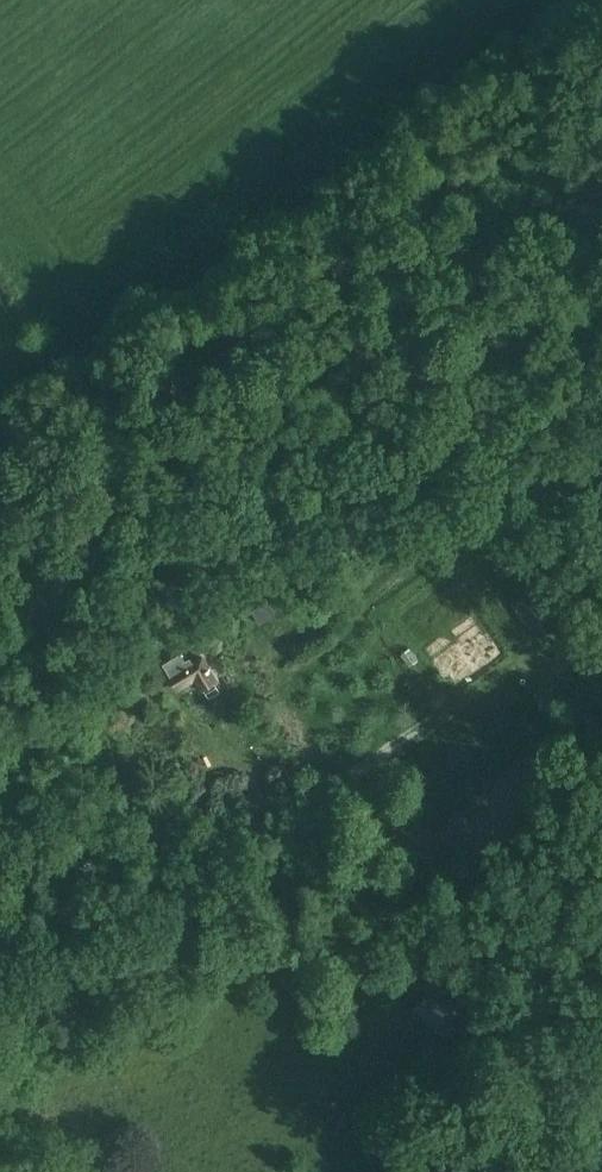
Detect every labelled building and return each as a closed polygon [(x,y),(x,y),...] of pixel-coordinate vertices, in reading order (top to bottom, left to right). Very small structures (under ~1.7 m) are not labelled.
[(257,621),(275,612),(268,600),(251,609),(257,621)] [(192,664),(172,676),(179,687),(194,677),(201,688),(202,688),(214,680),(216,679),(202,657),(192,664)] [(402,918),(388,904),(376,915),(391,929),(402,918)] [(444,986),(420,1009),(451,1042),(464,1030),(457,1023),(469,1013),(444,986)]
